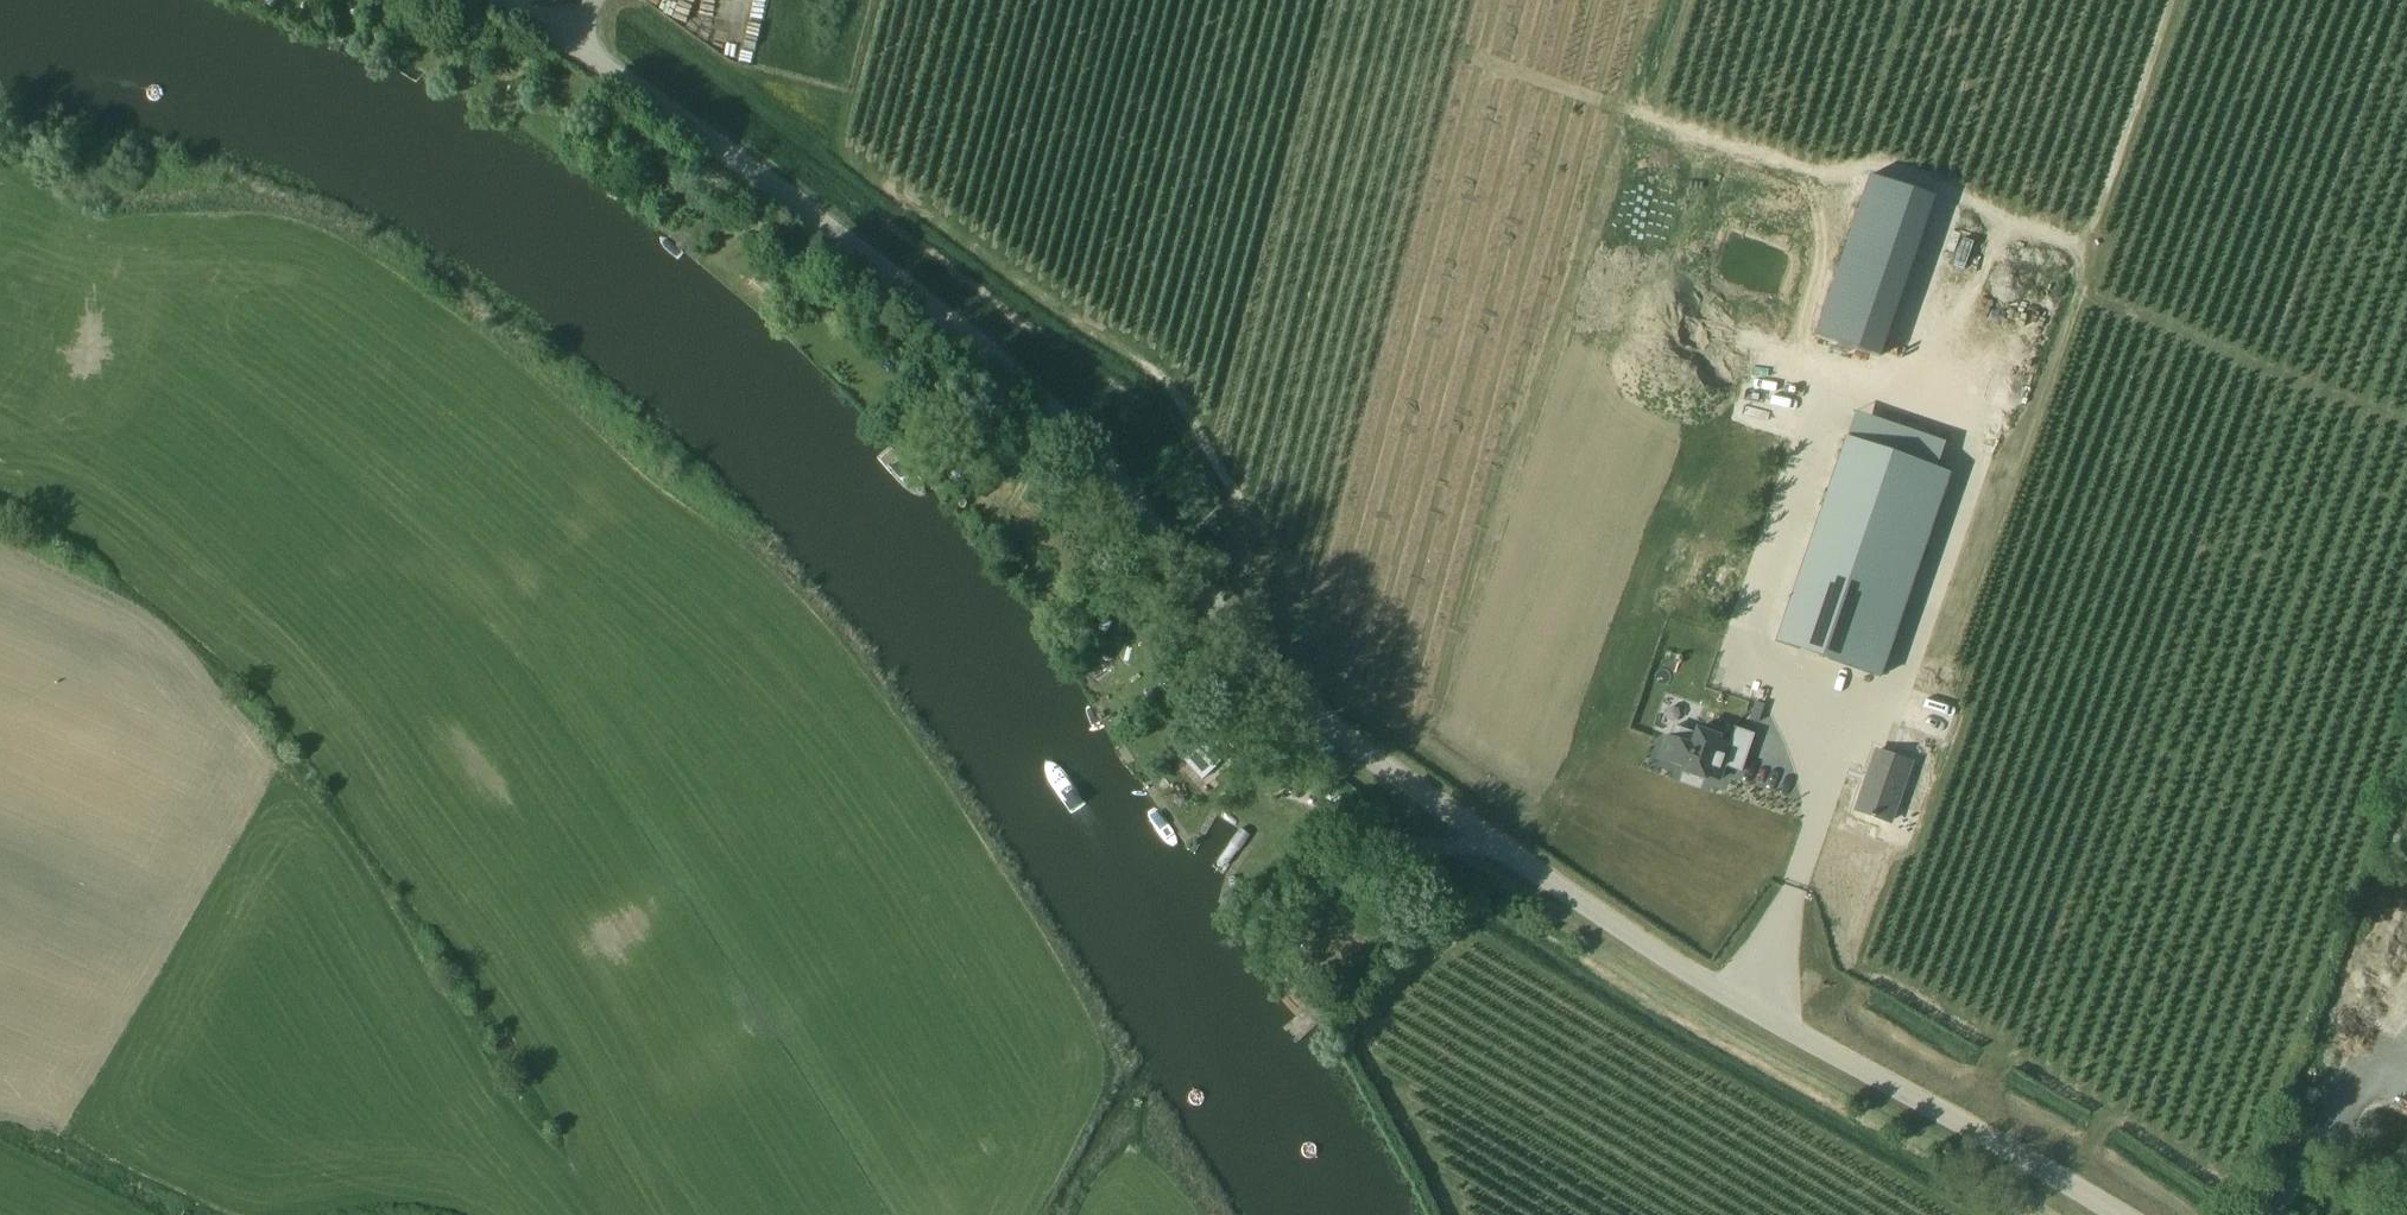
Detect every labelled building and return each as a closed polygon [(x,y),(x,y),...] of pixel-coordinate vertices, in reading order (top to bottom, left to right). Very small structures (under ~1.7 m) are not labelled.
[(1845,437),(1775,642),(1867,673),(1937,469),(1845,437)] [(1665,736),(1657,758),(1683,767),(1681,772),(1704,780),(1706,775),(1719,779),(1723,766),(1740,772),(1753,734),(1734,727),(1727,744),(1718,741),(1719,736),(1697,728),(1695,733),(1674,725),(1669,738),(1665,736)]
